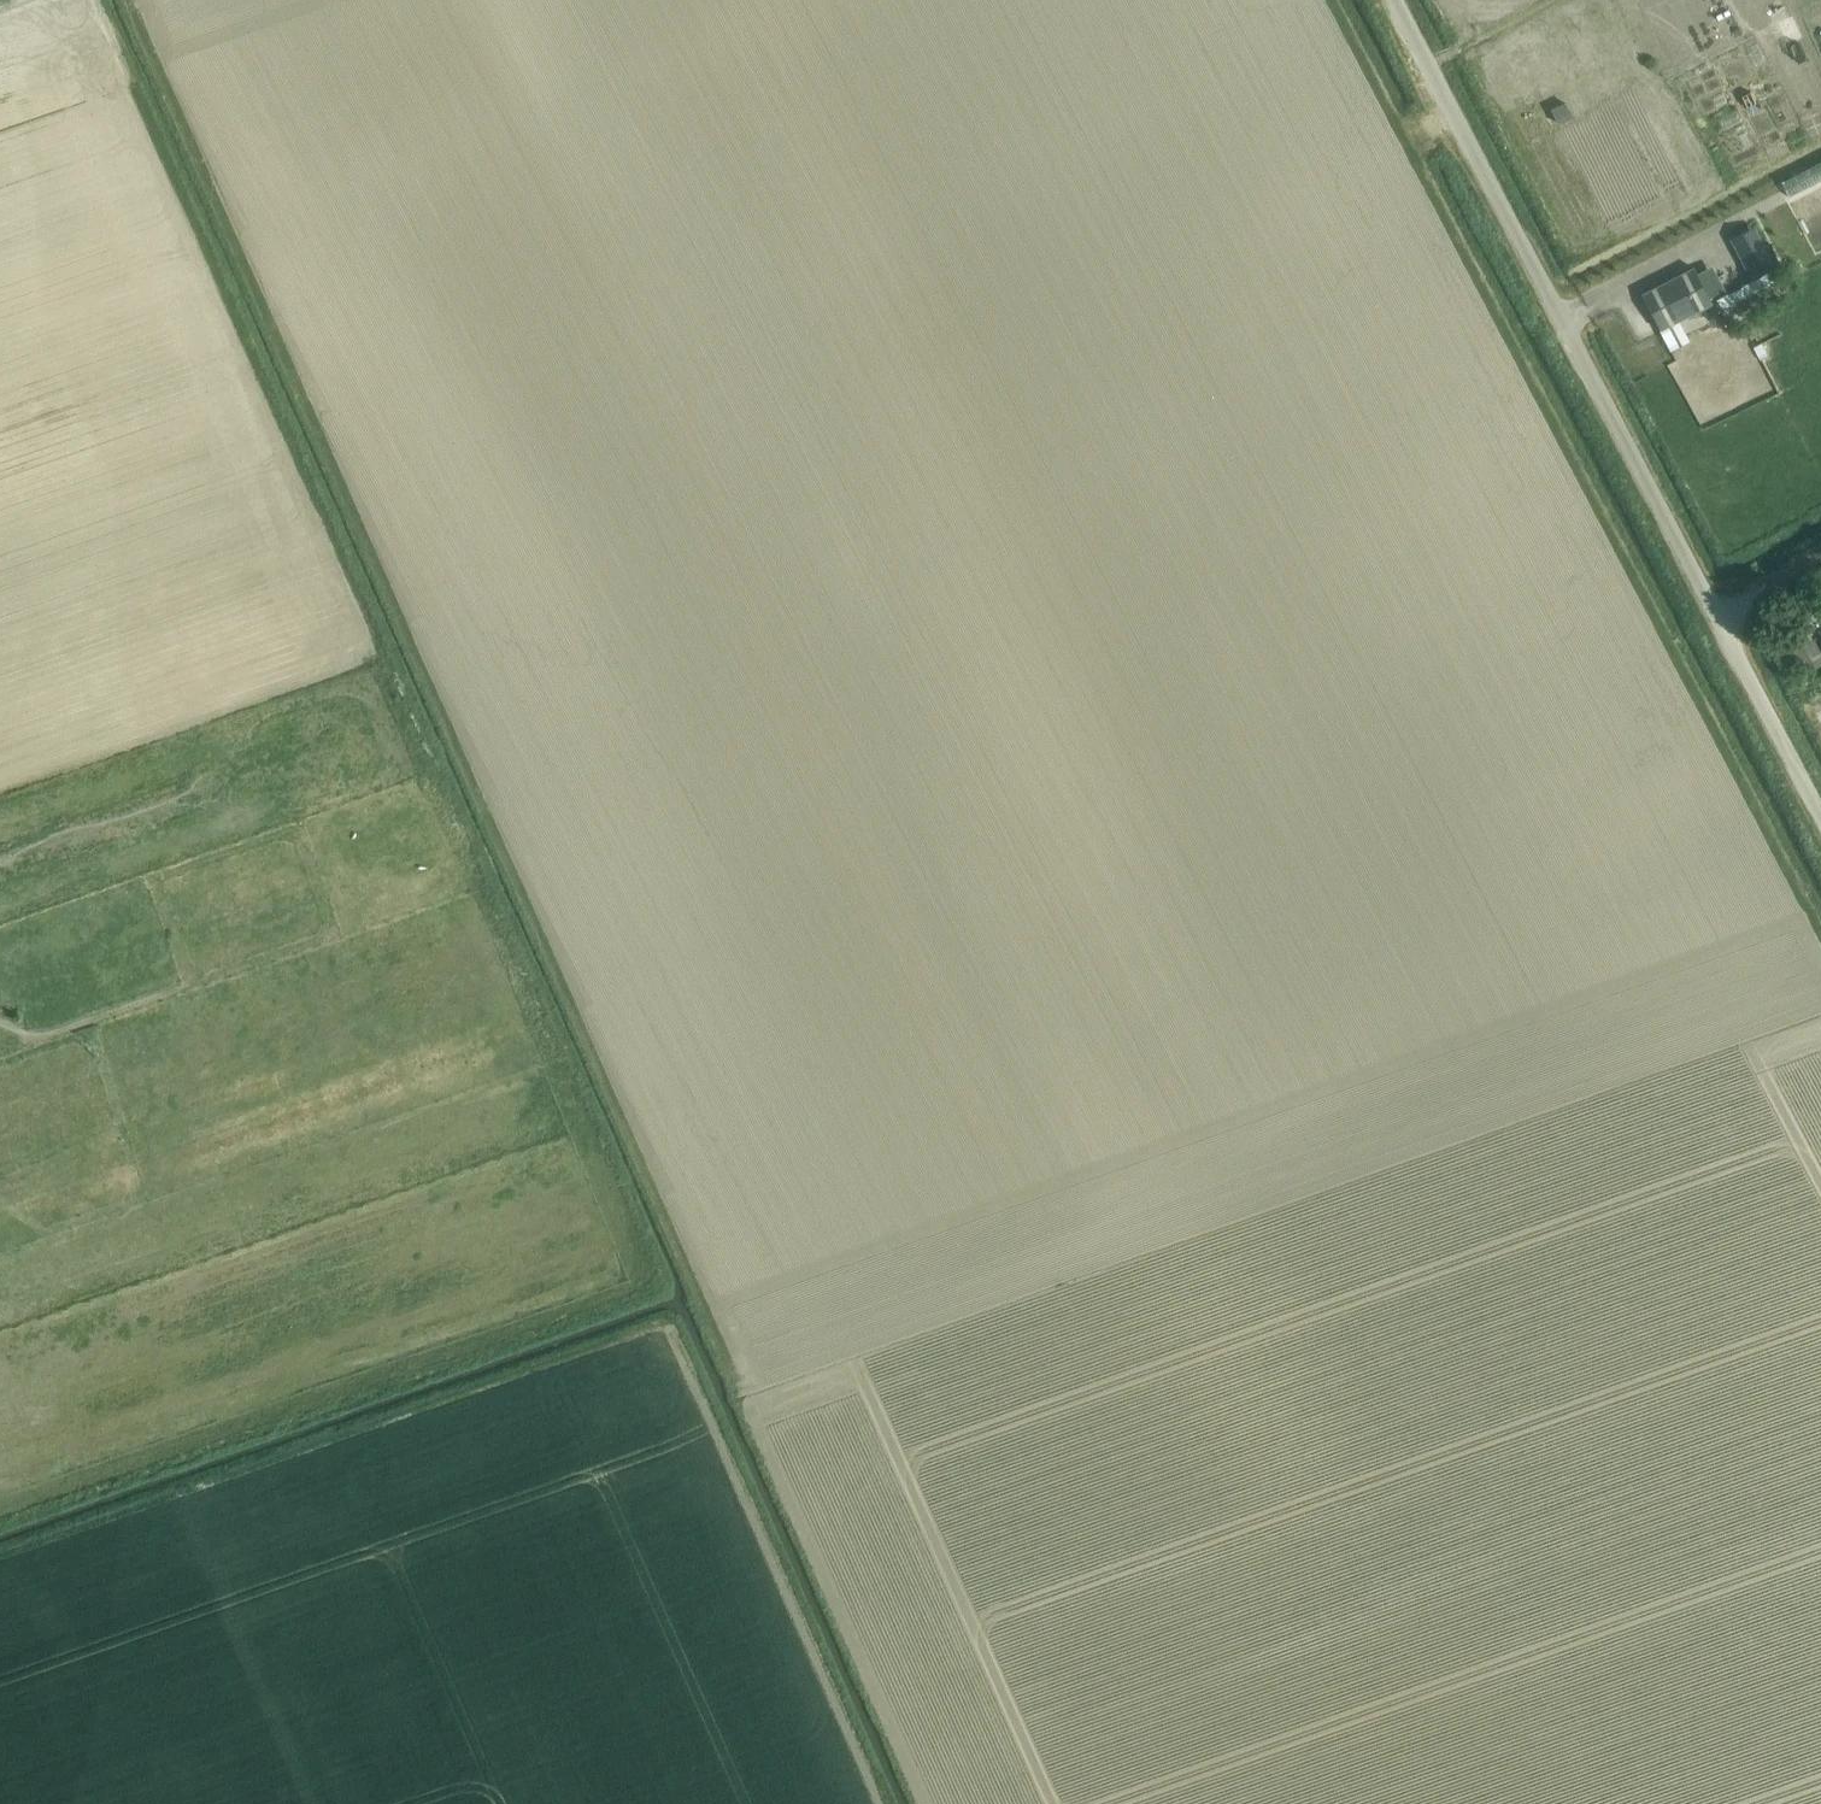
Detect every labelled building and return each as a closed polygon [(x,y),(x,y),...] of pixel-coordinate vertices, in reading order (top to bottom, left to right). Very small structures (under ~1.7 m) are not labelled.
[(1751,230),(1737,237),(1758,277),(1772,270),(1751,230)] [(1694,268),(1642,294),(1660,329),(1712,302),(1694,268)] [(1756,279),(1746,284),(1751,294),(1775,281),(1769,271),(1756,279)] [(1790,647),(1803,672),(1820,663),(1820,654),(1814,639),(1809,642),(1808,638),(1790,647)]
